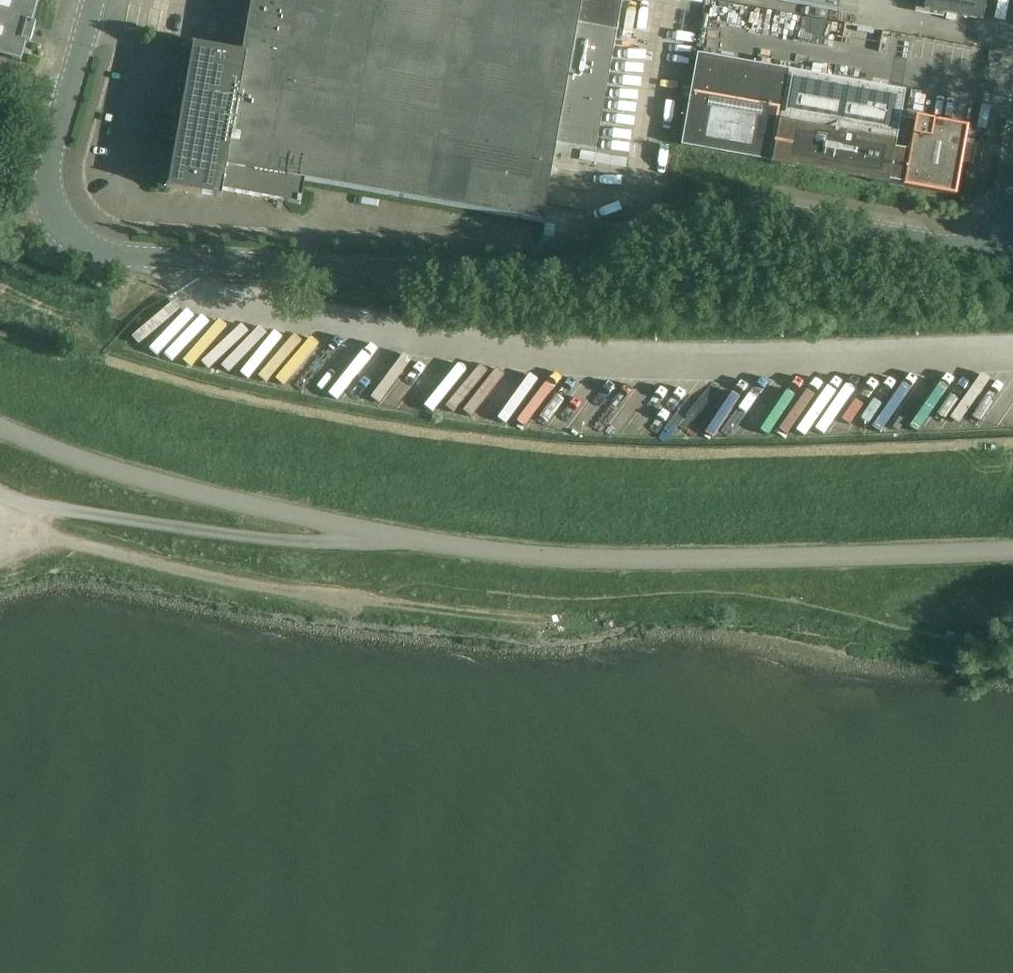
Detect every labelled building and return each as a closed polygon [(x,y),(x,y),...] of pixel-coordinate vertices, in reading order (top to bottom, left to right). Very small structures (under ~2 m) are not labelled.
[(19,62),(20,62),(26,43),(29,44),(30,42),(35,25),(35,24),(31,23),(37,0),(0,0),(0,56),(19,62)] [(241,54),(193,45),(167,189),(221,198),(222,191),(300,205),(304,181),(541,223),(555,144),(595,151),(621,0),(251,0),(241,54)] [(837,11),(839,0),(777,0),(837,11)] [(923,10),(982,20),(986,0),(925,0),(923,10)] [(697,54),(680,146),(770,161),(770,163),(887,185),(887,184),(955,196),(961,163),(970,164),(970,165),(972,165),(975,145),(974,145),(964,144),(967,127),(915,118),(915,120),(900,118),(904,91),(787,70),(697,54)] [(988,54),(987,62),(998,64),(1000,56),(988,54)]
